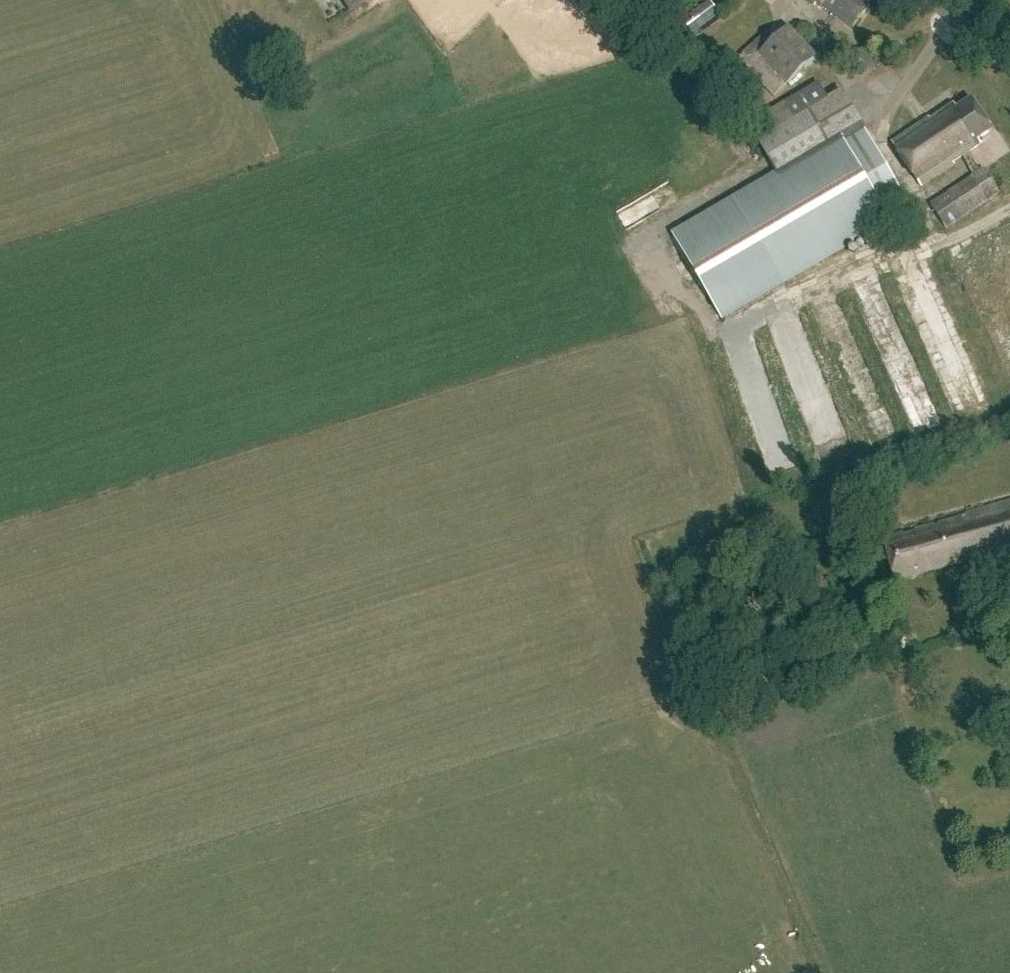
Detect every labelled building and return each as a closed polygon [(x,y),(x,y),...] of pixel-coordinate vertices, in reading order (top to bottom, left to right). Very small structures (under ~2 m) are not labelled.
[(348,11),(365,0),(341,0),(348,11)] [(816,7),(820,2),(851,27),(871,2),(868,0),(807,0),(816,7)] [(714,1),(694,15),(703,29),(724,15),(714,1)] [(818,56),(791,28),(778,40),(769,31),(738,59),(773,97),(818,56)] [(876,66),(865,47),(848,56),(859,76),(876,66)] [(783,176),(676,227),(719,315),(899,229),(888,206),(896,202),(893,196),(901,192),(851,88),(831,97),(825,84),(755,118),(783,176)] [(991,129),(970,97),(955,107),(953,103),(929,119),(927,116),(890,141),(920,186),(952,165),(951,162),(961,156),(968,151),(980,143),(977,139),(991,129)] [(989,169),(932,197),(941,216),(959,206),(963,213),(1001,194),(989,169)] [(909,398),(924,433),(940,427),(925,391),(909,398)] [(965,511),(966,515),(882,535),(892,578),(968,560),(969,565),(1009,555),(1009,500),(965,511)]
